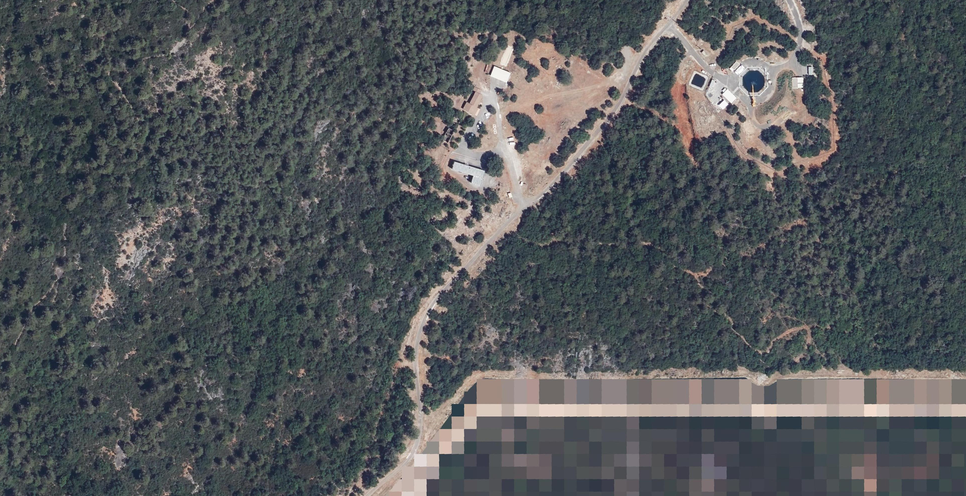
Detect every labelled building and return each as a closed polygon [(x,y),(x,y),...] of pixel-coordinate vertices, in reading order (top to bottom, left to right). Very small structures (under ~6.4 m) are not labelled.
[(737,71),(742,65),(739,62),(733,68),(737,71)] [(512,71),(511,71),(496,66),(491,77),(506,83),(508,83),(512,71)] [(761,88),(767,88),(767,71),(746,71),(745,94),(761,94),(761,88)] [(806,87),(805,77),(795,78),(795,89),(800,88),(800,87),(806,87)] [(478,106),(482,98),(484,93),(482,92),(483,90),(476,86),(474,91),(476,92),(467,109),(475,114),(476,114),(479,107),(478,106)] [(725,94),(734,103),(738,99),(729,90),(725,94)] [(719,104),(722,109),(729,104),(725,99),(719,104)] [(457,130),(460,125),(453,120),(450,125),(457,130)] [(447,148),(451,140),(445,136),(441,144),(447,148)] [(452,177),(471,182),(483,184),(487,168),(455,160),(454,168),(452,177)]
